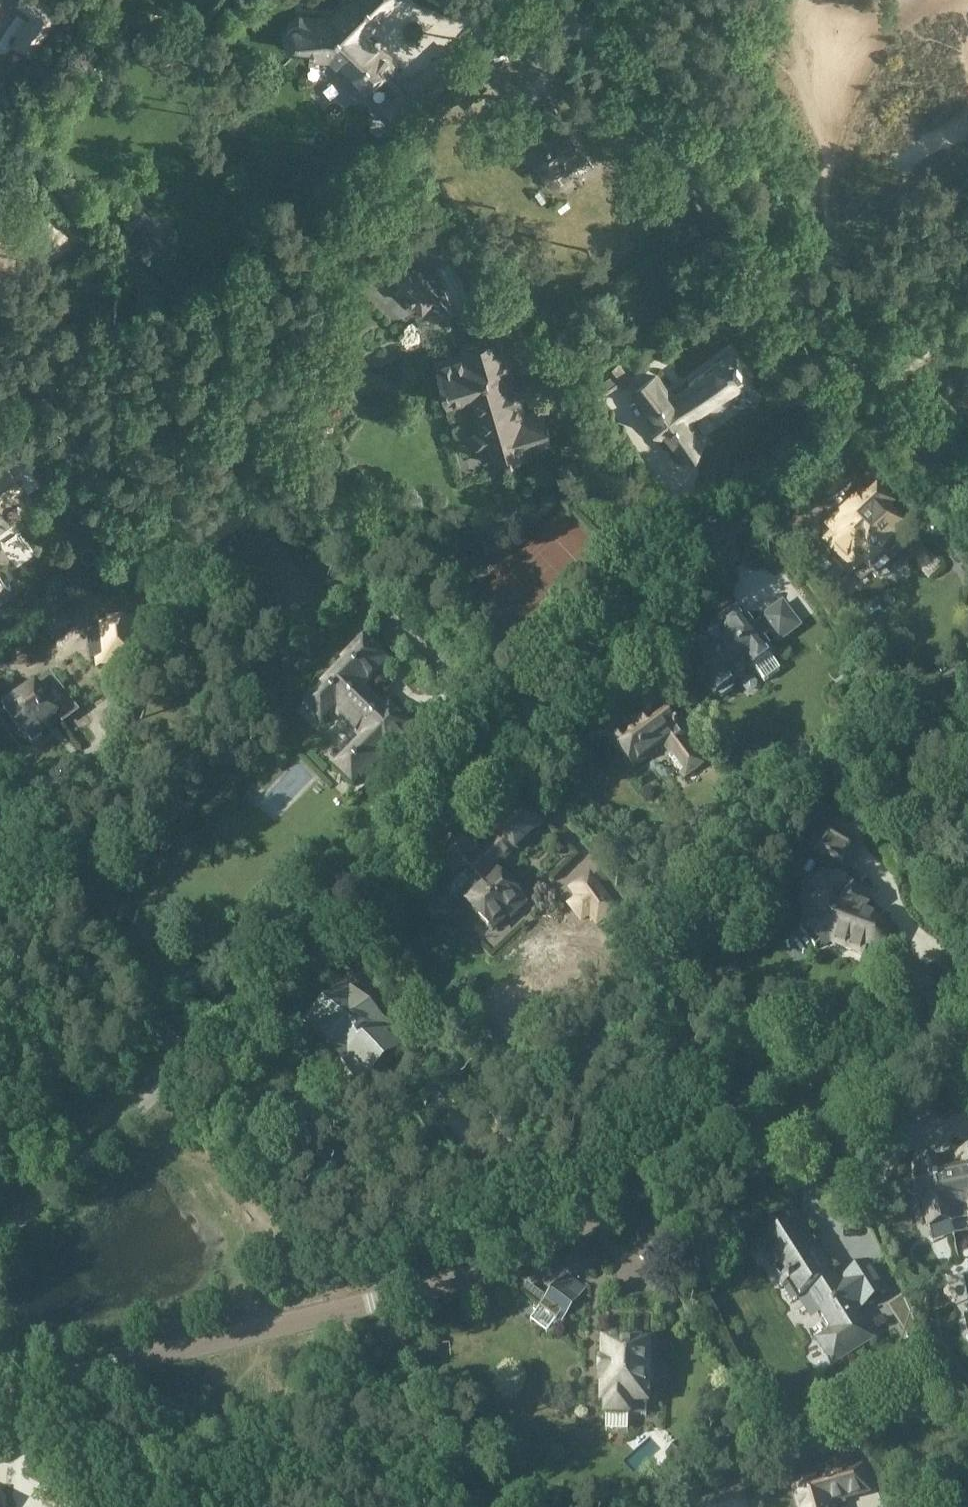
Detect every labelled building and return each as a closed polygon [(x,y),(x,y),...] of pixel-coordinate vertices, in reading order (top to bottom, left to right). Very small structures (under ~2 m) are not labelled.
[(45,0),(16,0),(15,3),(31,14),(11,43),(32,57),(63,13),(45,0)] [(398,60),(382,43),(381,45),(369,32),(380,20),(384,15),(400,0),(342,0),(342,2),(330,14),(299,13),(298,24),(295,24),(293,25),(290,27),(288,28),(287,29),(286,31),(284,34),(284,36),(284,39),(285,40),(286,43),(287,45),(288,47),(290,49),(293,50),(295,50),(310,51),(310,53),(314,53),(314,56),(329,56),(364,93),(398,60)] [(126,30),(128,14),(116,13),(114,28),(126,30)] [(481,78),(470,66),(428,105),(439,116),(481,78)] [(438,93),(420,74),(408,86),(426,105),(438,93)] [(550,115),(547,110),(522,128),(555,175),(583,155),(553,113),(550,115)] [(380,272),(423,314),(431,305),(447,319),(453,312),(438,297),(443,291),(416,266),(412,269),(397,255),(380,272)] [(515,371),(504,333),(458,347),(460,351),(434,358),(447,403),(468,397),(477,426),(473,427),(483,465),(555,444),(543,405),(526,410),(522,397),(523,396),(524,394),(524,392),(524,389),(523,387),(522,386),(520,384),(518,383),(515,371)] [(656,376),(635,391),(682,454),(703,439),(688,418),(708,403),(708,406),(708,407),(709,409),(710,411),(712,412),(714,413),(715,414),(718,414),(720,413),(722,412),(724,410),(725,409),(725,408),(726,406),(726,405),(726,402),(725,401),(724,399),(723,398),(721,397),(720,396),(718,396),(746,375),(741,368),(742,366),(737,359),(735,360),(730,353),(671,396),(656,376)] [(619,361),(606,371),(619,388),(632,379),(619,361)] [(870,574),(913,532),(893,512),(897,509),(877,488),(868,496),(861,489),(823,526),(830,533),(821,542),(854,577),(863,568),(870,574)] [(17,581),(0,557),(0,593),(17,581)] [(689,664),(685,667),(691,674),(694,672),(714,698),(717,696),(722,698),(733,690),(732,685),(735,683),(732,678),(748,666),(751,670),(754,668),(764,682),(780,670),(770,656),(772,655),(770,652),(774,649),(766,638),(762,641),(761,640),(772,632),(779,641),(798,627),(782,605),(763,619),(763,620),(753,628),(752,627),(755,624),(750,617),(746,620),(744,617),(724,633),(721,628),(703,641),(706,645),(686,661),(689,664)] [(52,640),(72,625),(64,615),(45,630),(52,640)] [(132,632),(131,624),(87,628),(90,659),(96,659),(97,668),(135,664),(134,656),(140,656),(138,631),(132,632)] [(387,664),(363,641),(341,663),(344,666),(321,689),(322,690),(305,707),(321,723),(332,711),(363,741),(336,769),(352,785),(358,778),(360,781),(384,757),(385,758),(412,730),(404,722),(407,719),(392,705),(386,710),(363,688),(387,664)] [(35,685),(35,686),(2,710),(11,723),(11,728),(17,736),(21,737),(22,740),(25,738),(29,744),(40,737),(35,731),(56,716),(63,725),(80,713),(50,674),(35,685)] [(684,775),(700,763),(685,741),(692,736),(680,718),(670,725),(659,708),(624,732),(620,726),(606,736),(614,747),(617,745),(632,766),(667,743),(673,751),(669,754),(684,775)] [(493,870),(544,821),(523,799),(492,827),(503,839),(483,859),(458,833),(434,857),(452,876),(442,885),(442,891),(447,896),(455,896),(457,894),(491,930),(507,915),(502,910),(517,896),(493,870)] [(887,819),(901,826),(907,814),(892,807),(887,819)] [(871,908),(853,886),(850,889),(848,876),(835,877),(840,869),(845,873),(861,845),(827,825),(811,853),(821,858),(808,881),(803,882),(808,918),(801,922),(805,927),(800,931),(815,949),(820,945),(824,951),(830,946),(864,958),(867,951),(872,953),(874,953),(876,953),(879,952),(881,952),(884,950),(886,948),(887,946),(888,944),(889,941),(890,938),(889,936),(889,933),(888,931),(886,929),(884,927),(882,925),(877,923),(879,916),(867,911),(871,908)] [(567,889),(574,898),(566,905),(580,924),(589,918),(596,927),(619,911),(590,872),(567,889)] [(407,1048),(345,983),(301,1026),(363,1090),(407,1048)] [(915,1166),(917,1178),(914,1179),(918,1203),(922,1202),(927,1229),(967,1221),(967,1155),(915,1166)] [(778,1221),(782,1228),(761,1242),(772,1259),(765,1264),(780,1286),(786,1282),(786,1283),(788,1282),(797,1296),(805,1291),(829,1329),(813,1339),(830,1365),(872,1339),(854,1310),(861,1305),(844,1279),(837,1283),(792,1212),(778,1221)] [(578,1299),(557,1282),(538,1308),(560,1324),(578,1299)] [(522,1291),(541,1304),(545,1299),(526,1285),(522,1291)] [(908,1307),(892,1316),(903,1331),(915,1324),(908,1307)] [(602,1354),(600,1354),(599,1382),(601,1382),(601,1406),(605,1406),(605,1413),(626,1414),(626,1403),(645,1403),(645,1382),(652,1377),(652,1370),(646,1365),(646,1344),(602,1343),(602,1354)] [(829,1468),(865,1457),(859,1438),(823,1449),(829,1468)] [(742,1471),(745,1481),(756,1478),(753,1468),(742,1471)] [(838,1505),(869,1497),(861,1468),(788,1486),(793,1506),(838,1506),(838,1505)]
